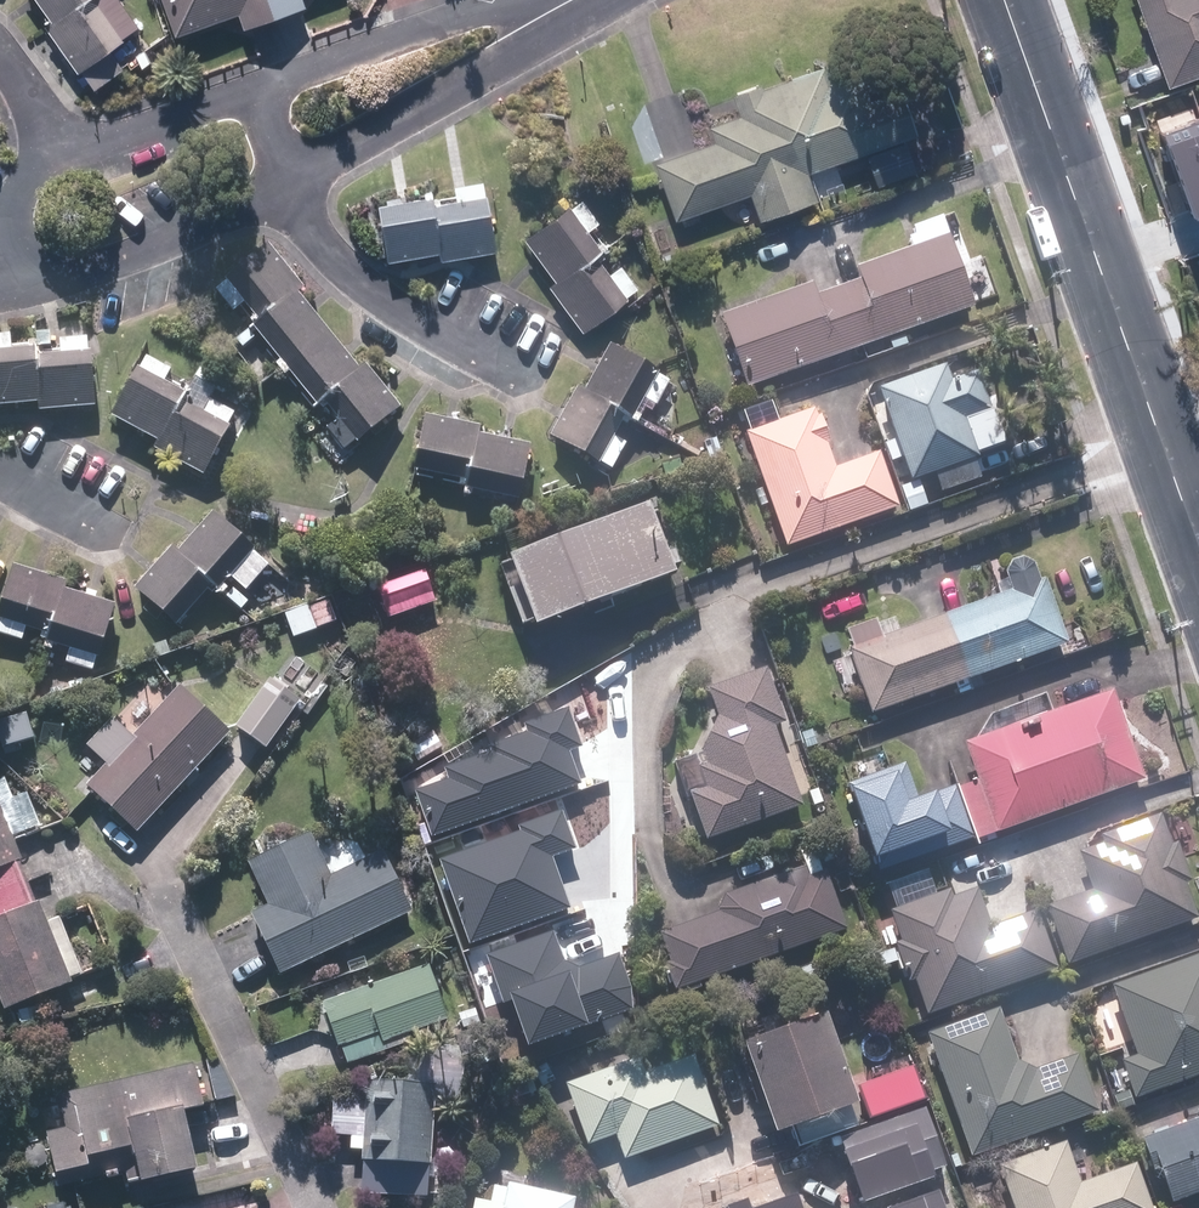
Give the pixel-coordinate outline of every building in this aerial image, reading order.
[(45,22),(77,0),(30,0),(45,22)] [(39,27),(71,73),(118,40),(89,0),(77,0),(45,22),(39,27)] [(170,35),(232,13),(237,27),(266,18),(259,0),(157,0),(170,35)] [(266,18),(298,7),(295,0),(259,0),(266,18)] [(1162,88),(1198,74),(1198,0),(1131,0),(1162,88)] [(703,127),(709,142),(649,164),(670,221),(745,193),(755,220),(812,201),(802,174),(911,134),(894,87),(864,98),(856,73),(823,85),(817,68),(757,89),(755,85),(728,95),(735,116),(703,127)] [(1198,223),(1198,222),(1198,124),(1166,136),(1198,223)] [(424,207),(433,252),(435,262),(491,252),(480,197),(424,207)] [(433,252),(424,207),(423,198),(371,207),(381,261),(433,252)] [(589,253),(594,248),(563,206),(519,239),(550,281),(589,253)] [(875,340),(968,308),(943,237),(852,269),(856,281),(836,287),(856,346),(861,360),(879,354),(875,340)] [(290,294),(297,288),(262,246),(220,281),(254,323),(290,294)] [(606,276),(589,253),(550,281),(543,286),(576,331),(622,298),(635,288),(619,267),(606,276)] [(856,346),(836,287),(812,296),(808,284),(716,316),(741,386),(856,346)] [(254,323),(248,328),(274,361),(269,366),(273,372),(322,332),(290,294),(254,323)] [(322,332),(273,372),(277,376),(283,371),(309,404),(316,398),(351,369),(322,332)] [(33,411),(89,407),(85,351),(84,339),(51,342),(51,354),(29,355),(32,403),(33,411)] [(602,346),(578,391),(621,414),(629,418),(652,373),(602,346)] [(29,355),(28,349),(0,351),(0,405),(32,403),(29,355)] [(351,369),(316,398),(354,442),(396,408),(358,363),(351,369)] [(939,367),(870,391),(890,447),(882,450),(888,468),(898,465),(904,484),(930,474),(936,491),(975,477),(969,460),(972,459),(958,419),(984,410),(971,372),(945,382),(939,367)] [(131,369),(105,416),(152,442),(174,400),(177,394),(131,369)] [(571,387),(544,437),(594,464),(621,414),(578,391),(571,387)] [(152,442),(147,449),(197,476),(224,428),(174,400),(152,442)] [(820,445),(824,444),(815,417),(811,419),(808,410),(741,433),(780,546),(891,508),(873,454),(829,470),(820,445)] [(419,416),(408,469),(463,480),(473,436),(474,428),(419,416)] [(473,436),(463,480),(461,490),(511,500),(523,446),(473,436)] [(640,505),(494,557),(519,625),(664,573),(640,505)] [(204,514),(170,553),(206,584),(212,589),(246,550),(204,514)] [(164,548),(127,589),(169,626),(206,584),(170,553),(164,548)] [(1005,591),(939,614),(967,691),(980,687),(975,675),(1060,644),(1037,579),(1032,581),(1026,563),(1016,559),(1005,563),(999,574),(1005,591)] [(56,591),(59,585),(7,567),(0,587),(0,637),(11,641),(17,626),(41,635),(56,591)] [(420,573),(373,588),(382,618),(430,603),(420,573)] [(85,674),(90,658),(107,607),(56,591),(41,635),(39,641),(63,649),(59,664),(85,674)] [(301,606),(280,614),(289,638),(331,622),(323,602),(302,610),(301,606)] [(870,621),(843,631),(848,647),(842,650),(865,715),(950,684),(954,696),(967,691),(939,614),(892,632),(888,621),(872,626),(870,621)] [(710,717),(694,750),(700,765),(692,767),(699,789),(683,795),(699,839),(795,806),(767,727),(778,723),(759,670),(700,690),(710,717)] [(263,681),(229,727),(259,749),(293,702),(263,681)] [(100,766),(81,786),(130,832),(224,732),(175,686),(126,738),(109,722),(83,749),(100,766)] [(950,788),(966,837),(969,840),(1136,781),(1104,692),(958,743),(971,780),(950,788)] [(415,790),(431,836),(582,781),(570,749),(583,744),(569,706),(527,721),(530,729),(490,743),(492,749),(444,766),(448,778),(415,790)] [(427,731),(403,746),(414,762),(437,748),(427,731)] [(812,745),(807,731),(796,735),(801,749),(812,745)] [(1,760),(12,746),(0,735),(0,759),(1,760)] [(966,837),(950,788),(924,797),(922,793),(910,797),(899,766),(838,787),(867,872),(966,837)] [(812,787),(801,793),(808,807),(819,802),(812,787)] [(440,857),(469,942),(572,907),(554,854),(577,847),(564,809),(520,824),(522,830),(440,857)] [(1154,815),(1095,836),(1098,845),(1074,854),(1087,891),(1043,907),(1063,964),(1192,919),(1178,884),(1186,881),(1172,842),(1165,845),(1154,815)] [(25,882),(7,837),(0,820),(0,892),(25,882)] [(243,861),(264,906),(245,915),(272,974),(406,912),(379,853),(324,878),(303,833),(243,861)] [(712,915),(654,935),(664,963),(659,964),(668,990),(840,930),(820,872),(816,874),(807,847),(793,852),(799,868),(716,896),(710,910),(712,915)] [(896,942),(889,945),(890,948),(872,955),(881,977),(898,971),(902,983),(910,980),(921,1015),(1050,969),(1030,911),(984,926),(971,890),(948,898),(945,889),(931,895),(922,871),(889,883),(897,907),(885,910),(896,942)] [(1,1008),(57,985),(66,1007),(96,995),(87,973),(77,976),(54,919),(43,925),(25,882),(0,892),(0,1007),(1,1008)] [(553,930),(486,953),(502,1002),(512,999),(529,1046),(633,1008),(632,986),(620,952),(580,966),(565,960),(553,930)] [(1106,987),(1131,1056),(1115,1061),(1128,1098),(1198,1073),(1198,953),(1106,987)] [(420,965),(317,1002),(333,1047),(335,1047),(342,1066),(405,1043),(402,1034),(440,1021),(420,965)] [(32,1007),(13,1012),(17,1024),(35,1020),(32,1007)] [(993,1009),(922,1034),(965,1157),(1091,1113),(1072,1056),(1030,1071),(1011,1061),(993,1009)] [(11,1029),(8,1015),(0,1017),(0,1031),(11,1029)] [(731,1045),(762,1131),(788,1122),(797,1146),(854,1127),(814,1015),(731,1045)] [(570,1079),(563,1093),(582,1145),(610,1135),(619,1159),(712,1125),(687,1056),(639,1074),(637,1067),(622,1061),(570,1079)] [(202,1062),(210,1103),(231,1099),(212,1060),(202,1062)] [(54,1098),(61,1130),(41,1134),(53,1185),(126,1169),(129,1182),(184,1169),(171,1111),(194,1105),(185,1067),(54,1098)] [(912,1073),(866,1089),(875,1117),(922,1101),(912,1073)] [(355,1161),(358,1161),(356,1191),(419,1195),(421,1166),(424,1166),(429,1087),(361,1082),(355,1161)] [(1123,1092),(1110,1098),(1116,1112),(1129,1107),(1123,1092)] [(842,1137),(865,1200),(936,1175),(934,1169),(947,1164),(926,1107),(842,1137)] [(1194,1118),(1132,1141),(1143,1172),(1151,1169),(1163,1203),(1198,1190),(1198,1107),(1190,1110),(1194,1118)] [(1129,1165),(1073,1184),(1059,1142),(993,1165),(1007,1207),(1144,1207),(1129,1165)] [(569,1198),(501,1183),(499,1189),(488,1187),(484,1203),(468,1199),(466,1207),(567,1207),(569,1198)] [(939,1188),(882,1207),(947,1207),(939,1188)] [(800,1195),(762,1207),(804,1207),(800,1195)] [(748,1198),(730,1204),(731,1207),(752,1207),(748,1198)] [(67,1205),(68,1207),(99,1207),(96,1199),(67,1205)]
